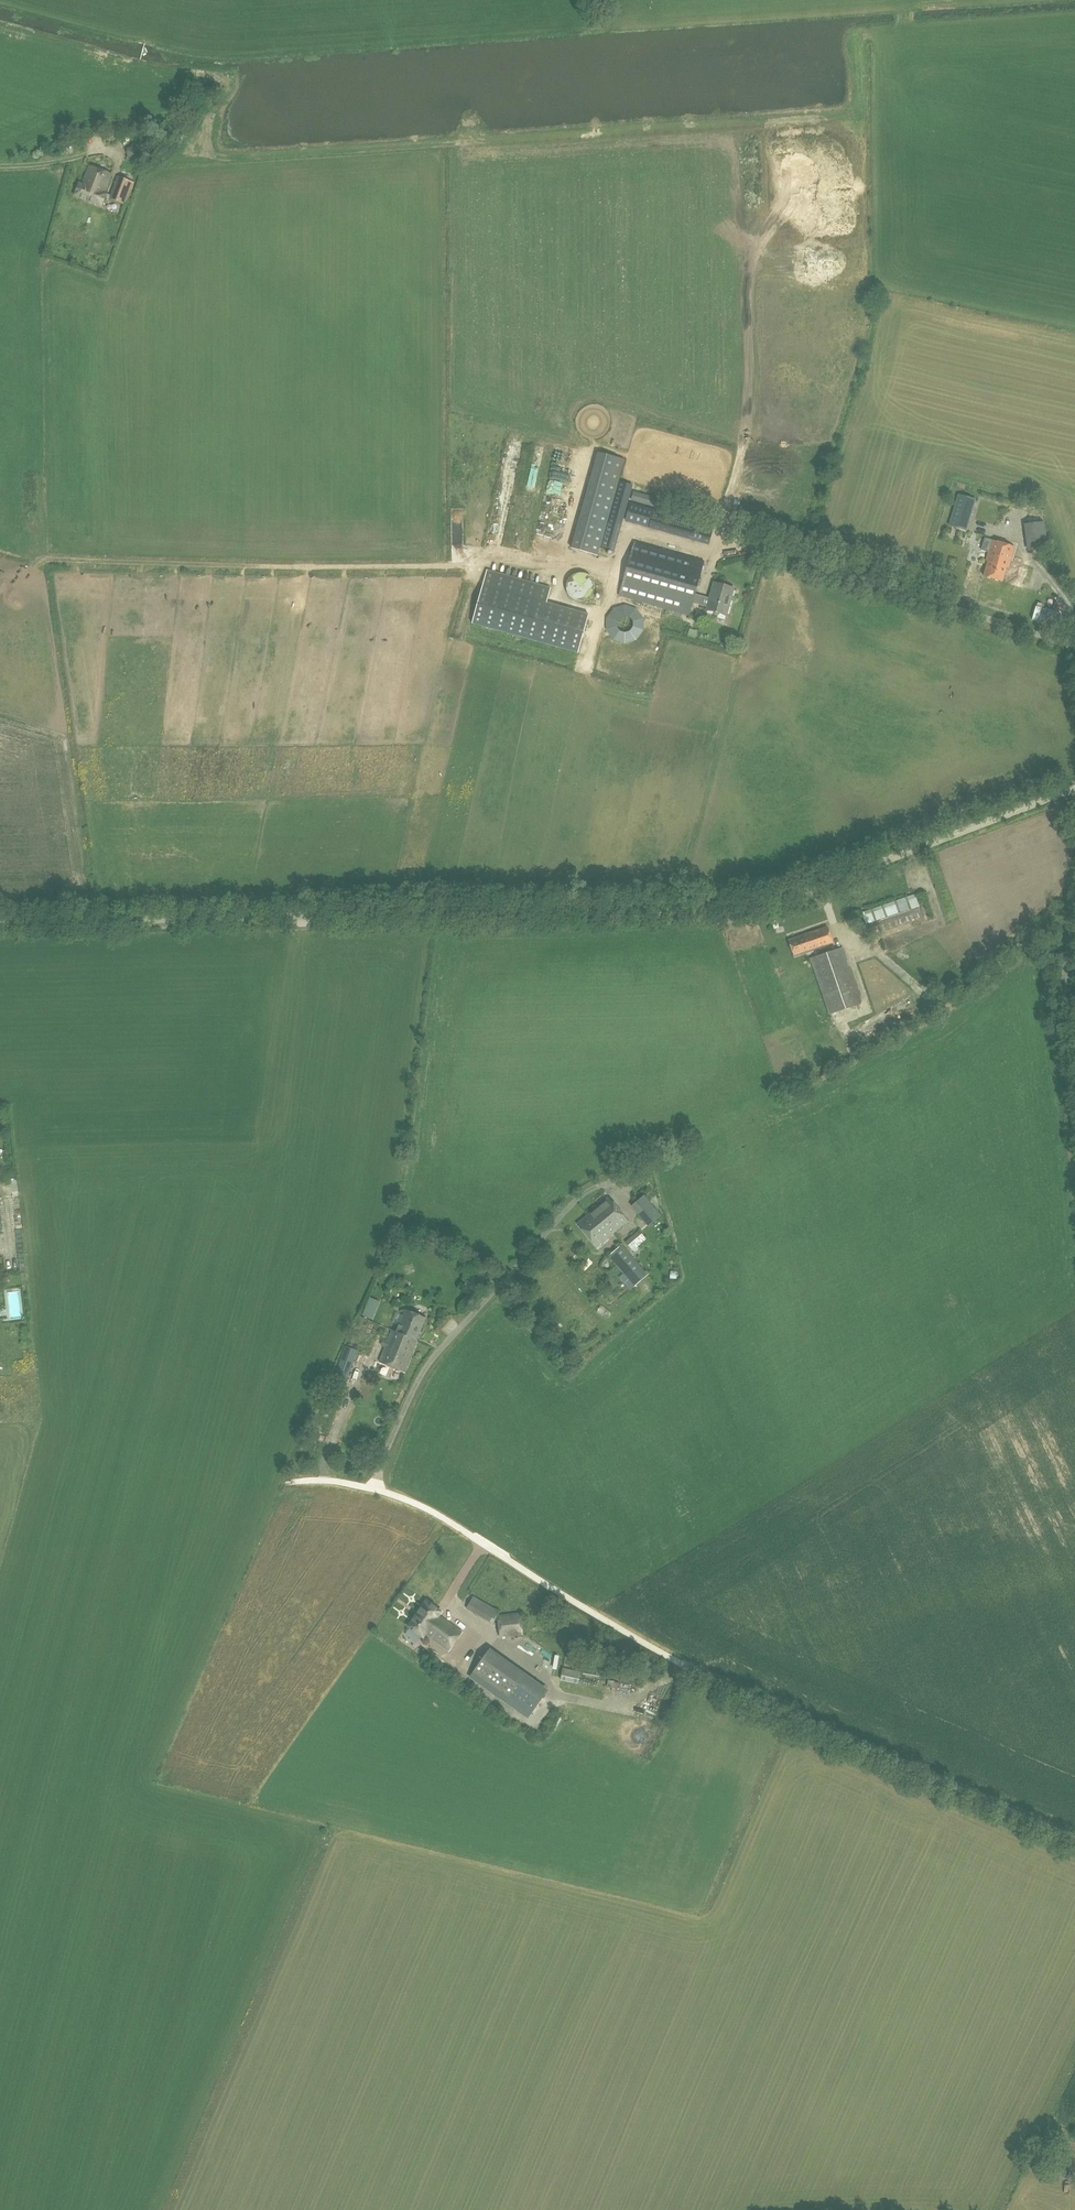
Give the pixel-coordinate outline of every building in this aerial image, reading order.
[(126,159),(139,164),(142,165),(148,151),(147,151),(147,149),(132,143),(126,159)] [(103,194),(110,175),(87,167),(81,185),(78,184),(73,197),(101,207),(106,195),(103,194)] [(117,177),(109,200),(123,205),(131,182),(117,177)] [(609,541),(628,456),(605,450),(585,537),(577,535),(574,547),(604,554),(607,540),(609,541)] [(561,493),(564,483),(557,481),(554,492),(561,493)] [(666,511),(668,503),(633,493),(631,501),(666,511)] [(975,501),(958,495),(949,526),(966,531),(975,501)] [(715,520),(705,517),(703,525),(630,504),(625,521),(708,545),(715,520)] [(456,513),(457,530),(467,529),(466,513),(456,513)] [(544,528),(544,536),(553,536),(553,528),(544,528)] [(988,564),(984,577),(1002,583),(1006,568),(1008,569),(1014,548),(992,541),(985,563),(988,564)] [(707,607),(706,611),(726,617),(734,590),(714,584),(710,599),(695,595),(704,562),(633,542),(617,597),(689,617),(693,603),(707,607)] [(486,572),(471,623),(577,653),(588,615),(546,603),(549,590),(486,572)] [(862,912),(869,933),(922,916),(915,895),(862,912)] [(816,957),(811,959),(830,1014),(860,1004),(841,948),(835,950),(832,944),(833,944),(827,927),(788,940),(794,957),(814,950),(816,957)] [(893,933),(897,946),(916,940),(911,927),(893,933)] [(644,1195),(631,1206),(648,1228),(662,1216),(644,1195)] [(577,1225),(596,1248),(628,1222),(609,1199),(577,1225)] [(624,1242),(633,1252),(647,1240),(638,1230),(624,1242)] [(622,1245),(609,1256),(635,1286),(648,1275),(622,1245)] [(13,1293),(14,1319),(22,1319),(22,1314),(25,1314),(24,1292),(13,1293)] [(362,1315),(372,1319),(379,1302),(369,1298),(362,1315)] [(392,1330),(379,1363),(405,1373),(418,1341),(417,1340),(426,1318),(405,1310),(396,1332),(392,1330)] [(329,1430),(343,1394),(358,1351),(345,1345),(329,1389),(311,1429),(325,1436),(328,1430),(329,1430)] [(473,1596),(466,1608),(492,1623),(499,1611),(473,1596)] [(429,1598),(411,1624),(426,1634),(428,1631),(451,1647),(456,1641),(453,1639),(456,1633),(460,1636),(464,1629),(436,1609),(439,1605),(429,1598)] [(523,1633),(520,1613),(498,1615),(500,1636),(523,1633)] [(492,1685),(505,1666),(487,1653),(474,1672),(492,1685)] [(547,1654),(540,1658),(546,1667),(552,1663),(547,1654)] [(581,1671),(562,1668),(561,1680),(579,1684),(581,1671)]
